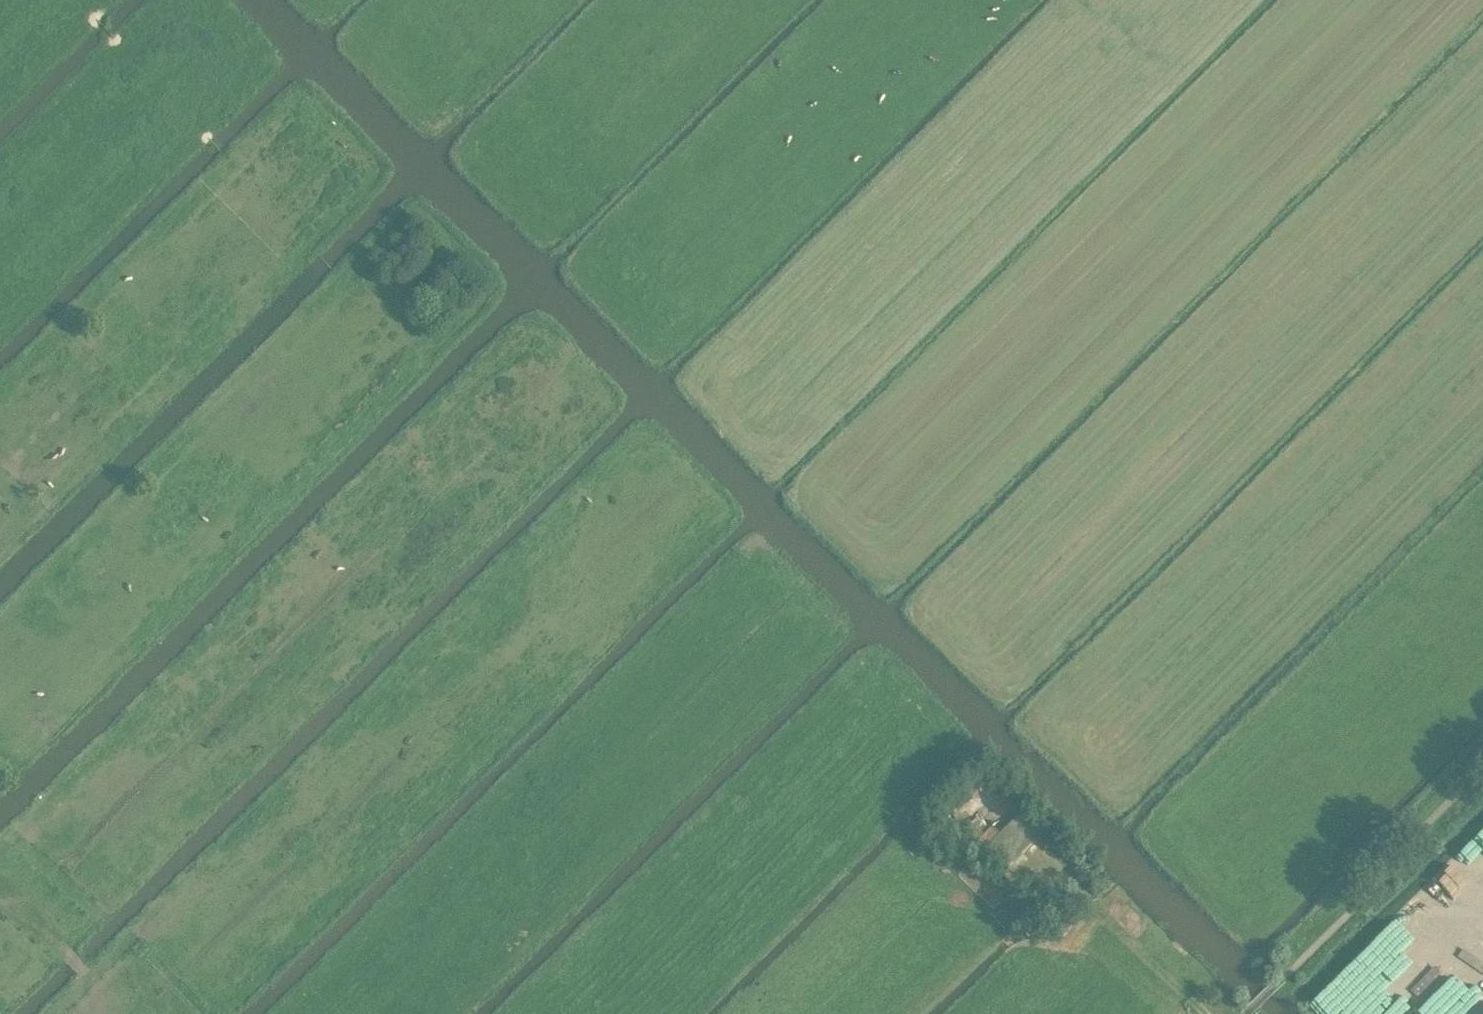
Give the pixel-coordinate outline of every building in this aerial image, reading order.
[(1003,874),(1032,845),(1044,834),(1022,811),(981,851),(1003,874)] [(1471,1013),(1482,1013),(1482,1002),(1471,1013)]
